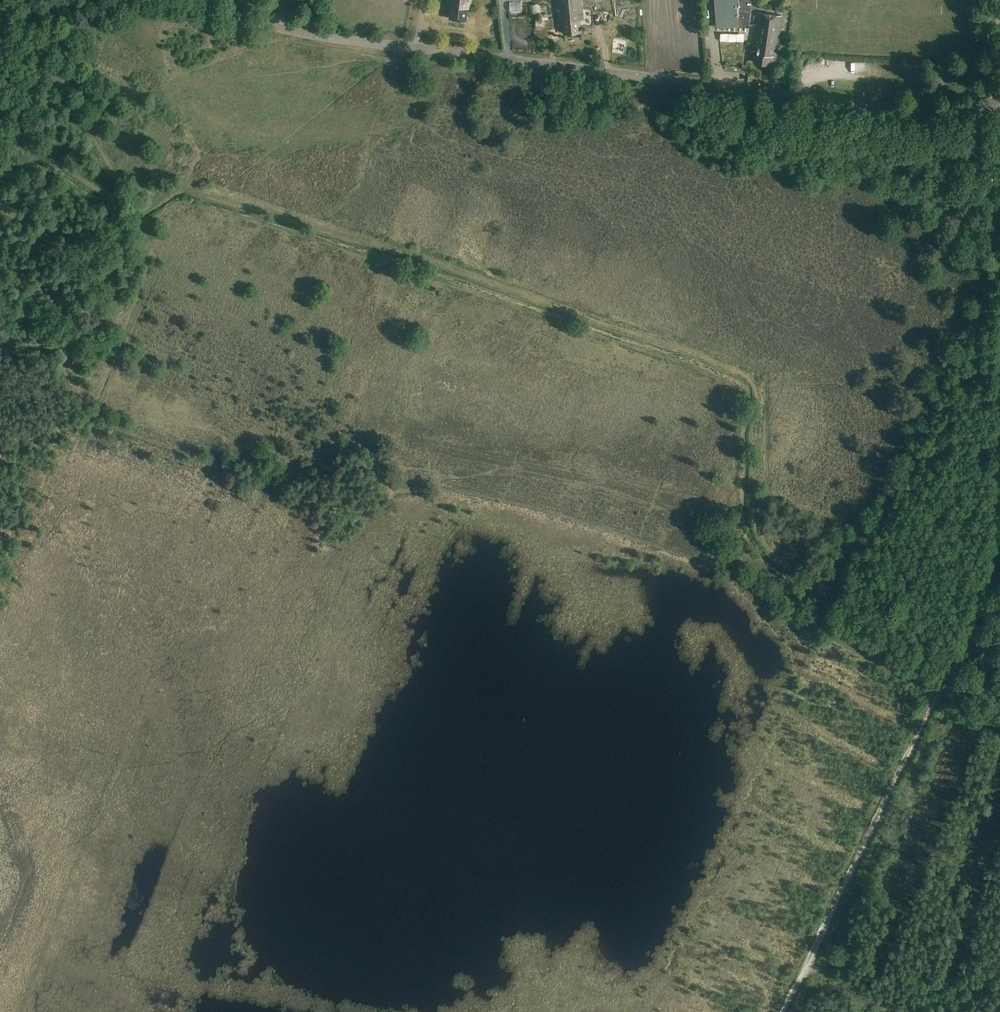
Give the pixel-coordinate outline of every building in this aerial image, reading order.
[(431,12),(447,15),(449,0),(433,0),(431,12)] [(450,6),(451,6),(450,19),(458,20),(458,22),(465,23),(465,21),(467,21),(468,8),(470,8),(471,0),(451,0),(450,6)] [(565,34),(581,32),(579,20),(583,20),(580,0),(557,0),(558,14),(557,14),(558,23),(563,22),(565,34)] [(751,0),(713,0),(716,26),(749,27),(751,0)] [(787,47),(788,37),(779,36),(782,16),(757,13),(752,51),(756,51),(754,63),(769,65),(774,65),(777,45),(787,47)] [(526,22),(519,24),(521,32),(528,30),(526,22)]
